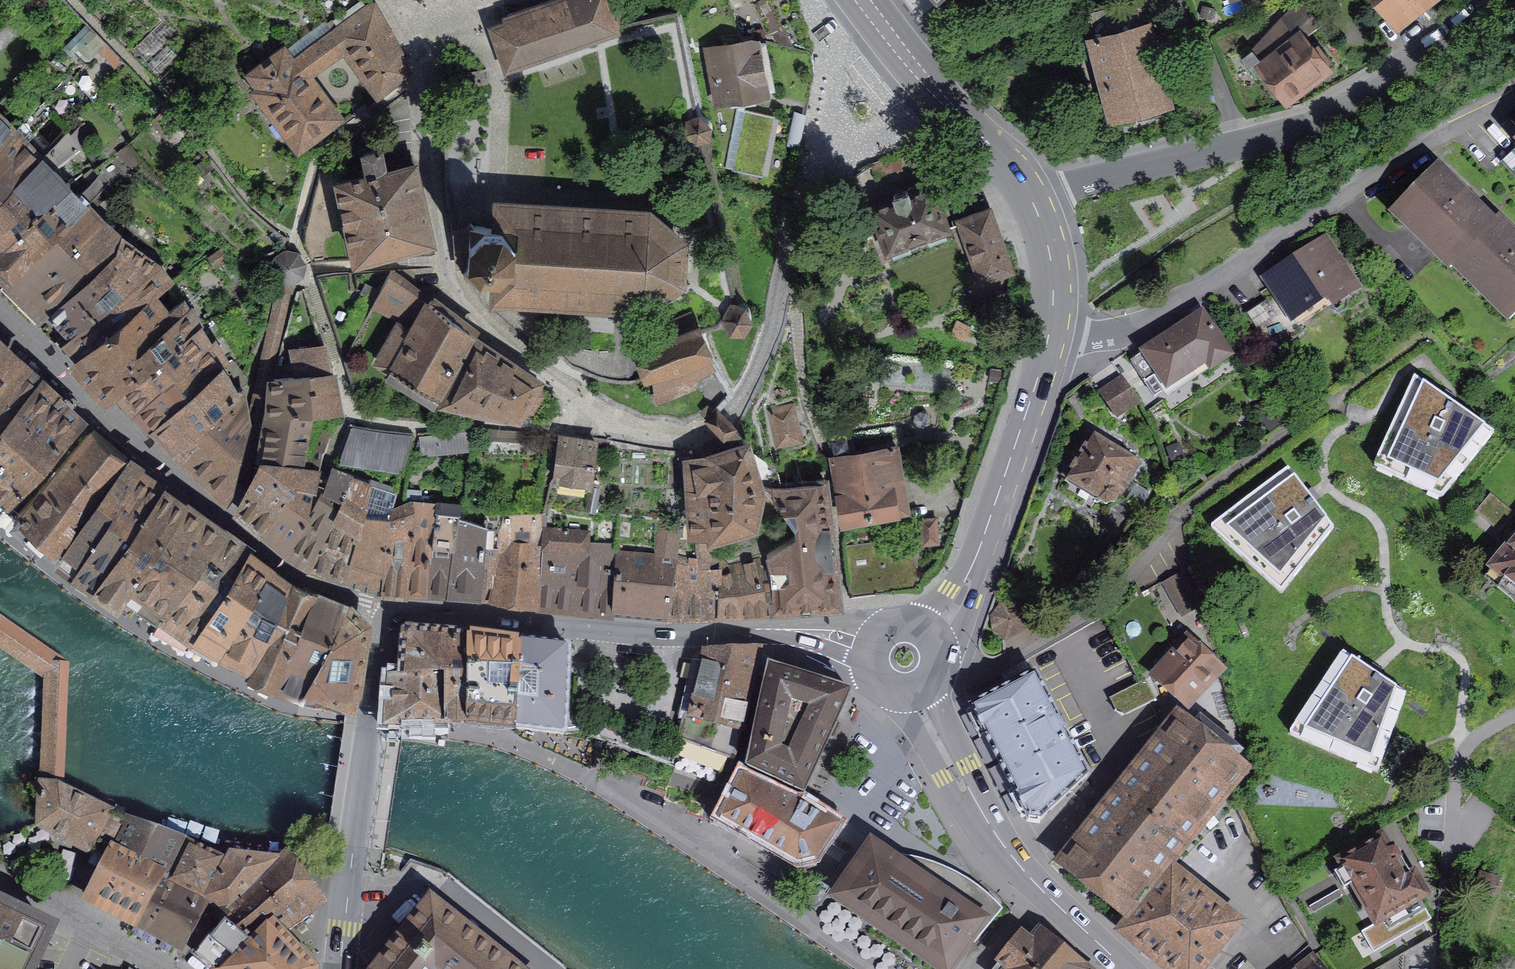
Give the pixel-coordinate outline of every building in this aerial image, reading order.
[(504,17),(507,25),(495,29),(507,66),(613,30),(603,0),(553,0),(504,17)] [(774,43),(811,53),(800,11),(791,14),(786,0),(751,0),(774,43)] [(1400,35),(1448,0),(1374,0),(1400,35)] [(1266,60),(1260,65),(1288,109),(1339,77),(1318,39),(1325,29),(1297,1),(1256,51),(1266,60)] [(380,95),(408,73),(399,49),(376,6),(313,49),(305,38),(299,41),(294,34),(282,42),(286,47),(250,73),(260,86),(256,89),(298,145),(338,117),(306,74),(345,46),(380,95)] [(1163,25),(1089,42),(1109,129),(1183,111),(1163,25)] [(724,46),(709,49),(719,99),(764,90),(758,58),(767,56),(763,39),(740,44),(738,32),(722,36),(724,46)] [(774,115),(743,109),(732,171),(762,176),(774,115)] [(14,128),(0,116),(0,143),(14,128)] [(0,199),(0,248),(36,213),(37,214),(70,186),(83,176),(83,174),(66,154),(90,135),(79,117),(40,156),(0,199)] [(702,139),(708,135),(709,124),(698,117),(695,118),(687,123),(686,135),(697,141),(702,139)] [(183,143),(160,121),(149,132),(171,154),(183,143)] [(0,143),(0,199),(40,156),(14,128),(0,143)] [(369,175),(339,181),(356,260),(432,243),(414,165),(386,171),(381,149),(364,152),(369,175)] [(87,204),(104,188),(103,187),(108,182),(101,174),(79,196),(71,188),(71,187),(70,186),(37,214),(36,213),(0,248),(0,286),(87,204)] [(888,251),(925,236),(947,228),(931,185),(872,207),(888,251)] [(1439,187),(1389,235),(1444,291),(1494,244),(1439,187)] [(0,286),(0,290),(14,303),(15,302),(20,299),(99,224),(87,204),(0,286)] [(650,214),(500,205),(499,227),(487,226),(474,226),(469,221),(466,224),(469,228),(466,270),(462,274),(466,277),(469,274),(485,274),(497,274),(497,295),(644,305),(679,280),(681,242),(650,214)] [(988,212),(960,222),(973,258),(975,258),(982,278),(1008,268),(988,212)] [(99,224),(20,299),(25,303),(21,308),(22,309),(21,310),(37,325),(49,311),(50,310),(52,308),(96,269),(112,255),(115,252),(118,247),(121,238),(119,237),(112,234),(101,226),(99,224)] [(1455,282),(1510,339),(1514,334),(1514,245),(1505,235),(1455,282)] [(49,311),(37,325),(58,345),(75,330),(120,294),(159,267),(121,238),(118,247),(115,252),(112,255),(96,269),(52,308),(50,310),(49,311)] [(1335,241),(1272,284),(1299,323),(1362,280),(1335,241)] [(294,286),(306,279),(309,266),(302,254),(288,250),(276,258),(273,271),(280,283),(294,286)] [(89,344),(170,283),(159,267),(120,294),(75,330),(58,345),(70,355),(72,358),(79,352),(89,344)] [(438,398),(473,339),(477,334),(433,301),(395,271),(391,271),(373,303),(404,317),(400,324),(401,325),(402,323),(412,329),(389,369),(438,398)] [(72,358),(70,355),(69,357),(75,363),(78,360),(93,376),(90,379),(95,384),(98,381),(110,393),(107,396),(111,399),(112,397),(115,394),(114,394),(124,384),(199,326),(184,301),(167,315),(161,310),(157,310),(150,300),(152,298),(153,298),(168,289),(168,286),(170,285),(170,283),(89,344),(79,352),(72,358)] [(294,286),(280,283),(249,419),(232,496),(241,503),(294,286)] [(373,299),(378,290),(367,284),(362,293),(373,299)] [(728,309),(724,316),(730,328),(742,328),(749,316),(744,306),(734,305),(731,305),(728,309)] [(678,336),(641,352),(650,376),(653,376),(656,400),(689,385),(690,387),(695,383),(687,367),(710,354),(699,326),(697,327),(691,314),(672,322),(678,336)] [(1203,314),(1146,357),(1177,399),(1235,355),(1203,314)] [(141,404),(209,344),(199,326),(124,384),(133,393),(141,404)] [(14,342),(0,329),(0,357),(4,353),(14,342)] [(535,384),(537,382),(476,341),(446,400),(518,414),(521,409),(526,411),(532,410),(542,394),(541,387),(535,384)] [(33,360),(14,342),(4,353),(0,357),(0,397),(23,370),(33,360)] [(273,377),(273,378),(331,373),(327,352),(319,352),(318,347),(317,342),(313,344),(314,348),(298,349),(300,362),(278,365),(279,376),(273,377)] [(209,344),(141,404),(151,414),(157,420),(222,365),(209,344)] [(46,372),(33,360),(23,370),(0,397),(0,426),(14,409),(37,382),(46,372)] [(177,445),(243,389),(241,387),(237,390),(222,365),(157,420),(167,433),(177,445)] [(44,461),(88,412),(46,372),(37,382),(14,409),(0,426),(0,506),(44,461)] [(273,378),(271,411),(311,413),(338,414),(331,373),(273,378)] [(1493,428),(1415,373),(1375,462),(1441,491),(1493,428)] [(1123,376),(1098,392),(1117,424),(1143,408),(1123,376)] [(243,389),(177,445),(222,487),(232,496),(249,419),(243,389)] [(777,447),(802,441),(793,404),(768,410),(777,447)] [(307,455),(311,413),(271,411),(262,459),(319,472),(320,472),(320,471),(318,470),(322,457),(307,455)] [(414,434),(351,426),(341,457),(403,468),(414,434)] [(475,431),(421,436),(422,452),(472,447),(475,431)] [(124,462),(88,432),(15,515),(20,519),(22,517),(39,534),(35,539),(40,544),(44,539),(60,553),(86,514),(124,462)] [(1094,436),(1065,485),(1116,515),(1145,465),(1094,436)] [(597,443),(559,438),(555,478),(591,483),(597,443)] [(714,462),(690,468),(689,484),(690,527),(716,533),(724,530),(724,533),(740,529),(751,525),(755,521),(759,504),(760,484),(755,467),(746,444),(712,455),(714,462)] [(895,447),(834,458),(845,518),(893,510),(888,480),(901,478),(895,447)] [(238,507),(263,528),(298,482),(315,489),(319,472),(262,459),(259,469),(247,489),(241,503),(238,507)] [(139,473),(124,462),(86,514),(60,553),(61,554),(60,555),(77,569),(77,568),(101,530),(139,473)] [(1332,522),(1287,465),(1210,524),(1280,588),(1332,522)] [(335,469),(329,488),(331,489),(344,495),(341,502),(310,560),(348,572),(356,532),(367,501),(371,484),(335,469)] [(162,489),(139,473),(101,530),(77,568),(99,581),(120,549),(162,489)] [(792,540),(767,555),(771,571),(774,604),(839,600),(824,479),(765,485),(796,525),(797,534),(791,539),(792,540)] [(298,482),(263,528),(286,547),(322,492),(323,490),(315,489),(298,482)] [(396,493),(371,484),(367,501),(356,532),(348,572),(375,580),(384,583),(387,533),(389,516),(396,493)] [(184,504),(162,489),(120,549),(99,581),(122,598),(134,577),(184,504)] [(341,502),(344,495),(331,489),(328,495),(341,502)] [(322,492),(286,547),(310,560),(341,502),(328,495),(322,492)] [(432,529),(438,501),(413,499),(413,509),(410,528),(408,551),(407,585),(427,586),(430,550),(432,529)] [(430,550),(427,586),(449,587),(458,516),(460,503),(438,501),(432,529),(430,550)] [(206,520),(184,504),(134,577),(122,598),(158,622),(170,603),(222,531),(206,520)] [(410,528),(413,509),(389,516),(387,533),(384,583),(407,585),(408,551),(410,528)] [(543,512),(504,513),(500,529),(495,591),(536,599),(545,528),(543,527),(543,526),(543,512)] [(480,589),(487,526),(458,516),(449,587),(480,589)] [(936,518),(921,519),(923,544),(938,542),(936,518)] [(613,605),(666,609),(676,558),(677,548),(679,525),(660,521),(658,558),(646,557),(646,554),(618,551),(613,605)] [(487,526),(480,589),(495,591),(500,529),(487,526)] [(589,531),(543,526),(543,527),(545,528),(536,599),(613,605),(618,551),(619,544),(588,541),(589,531)] [(250,550),(222,531),(170,603),(158,622),(175,631),(191,639),(220,595),(250,550)] [(870,542),(845,545),(850,595),(874,592),(897,590),(921,587),(916,545),(871,550),(870,542)] [(1493,576),(1514,592),(1514,546),(1493,576)] [(676,558),(666,609),(693,609),(719,609),(719,568),(710,564),(696,563),(696,553),(677,548),(676,558)] [(272,567),(250,550),(220,595),(191,639),(219,653),(246,603),(272,567)] [(763,557),(719,568),(719,609),(747,606),(774,604),(771,571),(767,555),(763,557)] [(291,581),(272,567),(246,603),(219,653),(234,661),(250,669),(253,661),(260,647),(291,581)] [(1184,571),(1153,587),(1173,624),(1204,607),(1184,571)] [(315,591),(291,581),(260,647),(253,661),(250,669),(263,675),(275,681),(294,641),(315,591)] [(346,603),(315,591),(294,641),(275,681),(287,687),(301,694),(346,603)] [(364,622),(346,603),(301,694),(326,703),(351,712),(364,622)] [(403,639),(400,673),(400,674),(446,674),(447,723),(467,723),(468,633),(413,630),(403,639)] [(516,729),(520,640),(468,633),(467,723),(516,729)] [(1191,638),(1157,684),(1199,715),(1233,670),(1191,638)] [(564,733),(567,683),(569,647),(520,640),(516,729),(564,733)] [(1403,687),(1343,647),(1288,729),(1378,768),(1403,687)] [(694,664),(692,664),(680,718),(685,719),(672,763),(720,780),(729,756),(735,757),(743,726),(759,651),(705,653),(705,654),(703,655),(703,658),(700,660),(698,662),(694,662),(694,664)] [(830,734),(846,699),(850,691),(769,665),(745,778),(799,802),(815,768),(830,734)] [(447,724),(447,723),(446,674),(400,674),(400,673),(396,673),(395,675),(393,693),(393,701),(392,702),(392,707),(392,708),(390,723),(447,724)] [(972,705),(971,707),(1027,817),(1041,819),(1088,775),(1035,673),(972,705)] [(1124,794),(1182,839),(1239,767),(1232,762),(1240,752),(1211,729),(1204,739),(1182,721),(1124,794)] [(799,802),(745,778),(724,817),(798,860),(813,856),(833,824),(799,802)] [(88,850),(106,815),(107,812),(98,809),(94,807),(58,788),(57,789),(54,788),(43,787),(42,795),(41,794),(41,801),(42,801),(41,825),(76,844),(88,850)] [(1182,839),(1124,794),(1067,865),(1125,911),(1182,839)] [(107,816),(106,815),(88,850),(108,860),(90,894),(96,897),(92,904),(136,927),(138,924),(182,840),(128,820),(127,823),(125,822),(126,820),(108,813),(107,816)] [(1392,833),(1343,864),(1389,937),(1439,906),(1392,833)] [(184,840),(182,840),(138,924),(177,946),(197,908),(196,908),(203,895),(221,857),(193,844),(189,842),(187,845),(182,843),(184,840)] [(836,896),(942,968),(948,968),(971,937),(974,939),(998,909),(967,883),(935,867),(923,880),(871,845),(836,896)] [(232,855),(205,902),(220,913),(217,916),(221,920),(222,919),(280,861),(278,860),(232,855)] [(280,861),(222,919),(252,942),(262,932),(265,934),(268,934),(271,933),(275,929),(276,930),(286,924),(290,930),(308,917),(313,904),(295,880),(281,862),(280,861)] [(1121,931),(1168,968),(1201,968),(1229,934),(1162,881),(1121,931)] [(433,904),(435,903),(431,900),(428,904),(429,905),(378,968),(514,968),(433,904)] [(49,929),(0,905),(0,968),(30,968),(49,929)] [(252,942),(222,919),(221,920),(224,923),(215,935),(211,931),(192,950),(213,968),(313,968),(276,930),(275,929),(271,933),(268,934),(265,934),(262,932),(252,942)] [(1041,930),(1031,941),(1021,933),(998,961),(993,968),(1088,968),(1041,930)] [(1314,956),(1297,968),(1325,968),(1314,956)]
